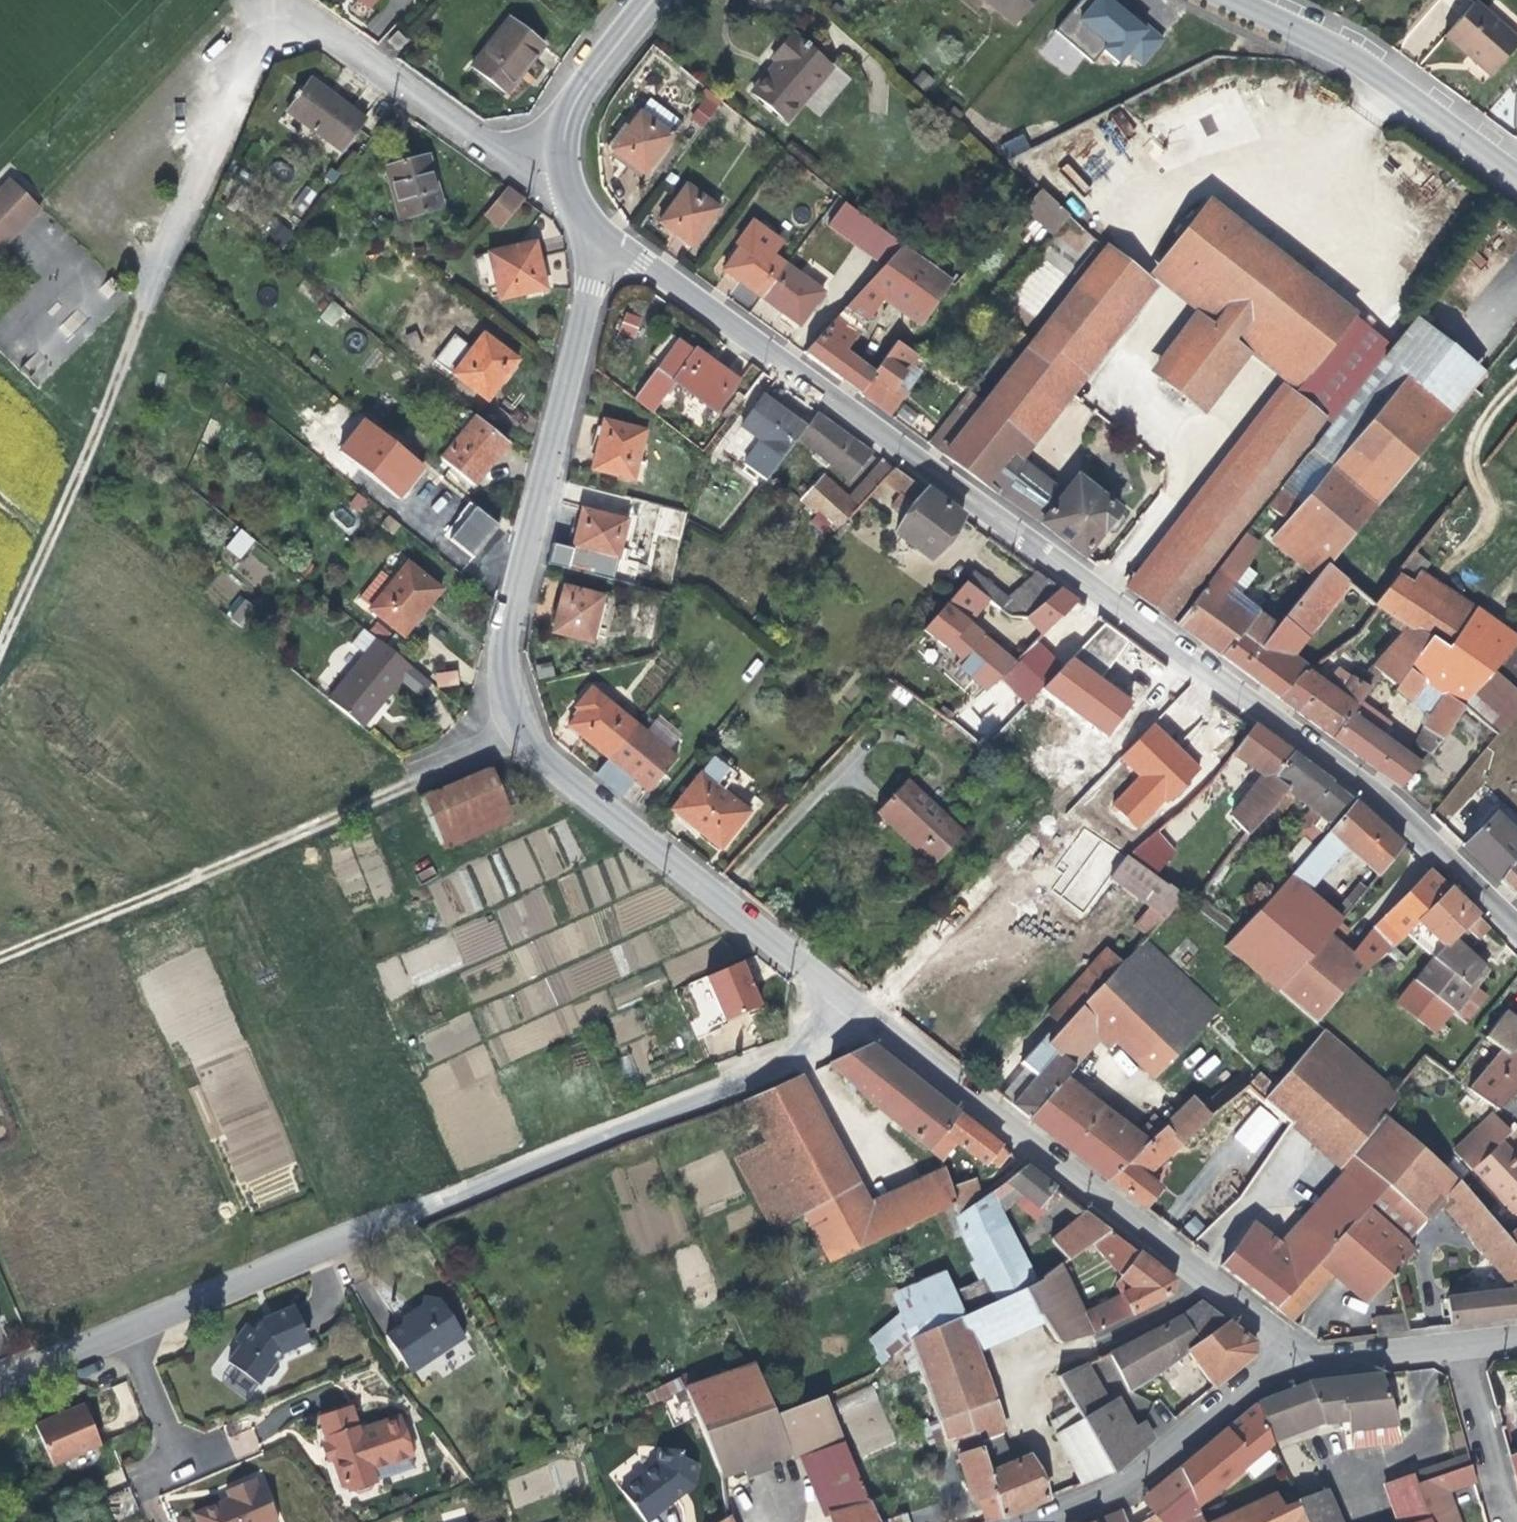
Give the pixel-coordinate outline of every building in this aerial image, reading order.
[(378,0),(354,0),(366,12),(378,0)] [(1035,0),(984,0),(1013,25),(1035,0)] [(1128,19),(1124,23),(1113,13),(1116,9),(1105,0),(1080,0),(1053,32),(1091,64),(1102,52),(1117,64),(1126,54),(1140,66),(1161,41),(1138,22),(1131,15),(1128,19)] [(1516,42),(1516,40),(1474,4),(1439,42),(1464,62),(1485,79),(1516,42)] [(1124,23),(1128,19),(1116,9),(1113,13),(1124,23)] [(541,49),(509,21),(470,69),(503,97),(525,70),(541,49)] [(763,73),(747,92),(782,123),(828,69),(787,32),(767,54),(776,63),(772,68),(765,76),(763,73)] [(398,55),(406,46),(399,39),(390,48),(398,55)] [(685,79),(679,85),(694,99),(700,92),(685,79)] [(342,149),(363,115),(334,97),(306,80),(284,111),(342,149)] [(702,124),(717,107),(707,98),(691,115),(702,124)] [(677,122),(650,100),(639,115),(636,113),(609,150),(625,162),(640,173),(667,138),(668,135),(677,122)] [(1009,157),(1030,147),(1023,133),(1002,144),(1009,157)] [(437,181),(430,155),(386,169),(402,220),(445,209),(437,181)] [(0,186),(0,195),(2,198),(0,201),(0,249),(38,211),(6,179),(0,186)] [(716,210),(683,185),(655,223),(673,236),(688,247),(716,210)] [(1050,235),(1070,215),(1043,187),(1023,206),(1050,235)] [(501,229),(524,203),(506,188),(486,216),(501,229)] [(1198,311),(1153,371),(1210,414),(1253,357),(1283,380),(1296,390),(1359,313),(1212,198),(1150,275),(1161,284),(1198,311)] [(882,268),(901,246),(841,204),(826,226),(882,268)] [(1080,255),(1094,239),(1070,218),(1056,234),(1080,255)] [(283,246),(293,233),(277,221),(267,234),(283,246)] [(760,299),(784,266),(765,252),(774,240),(751,222),(741,235),(745,239),(721,271),(740,285),(760,299)] [(539,266),(534,240),(489,250),(502,297),(544,287),(539,266)] [(1150,275),(1109,242),(1033,343),(1028,349),(983,404),(941,456),(995,491),(1024,459),(1161,284),(1150,275)] [(915,325),(947,280),(901,246),(882,268),(863,287),(877,297),(915,325)] [(822,293),(784,266),(760,299),(782,315),(797,326),(822,293)] [(851,326),(877,297),(863,287),(837,315),(851,326)] [(336,326),(344,308),(329,302),(321,320),(336,326)] [(618,331),(635,337),(643,318),(626,311),(618,331)] [(1296,390),(1333,422),(1392,344),(1359,313),(1296,390)] [(837,315),(802,354),(838,381),(853,360),(839,349),(854,329),(851,326),(837,315)] [(1482,377),(1416,322),(1384,362),(1405,380),(1448,417),(1482,377)] [(420,345),(415,328),(403,331),(407,348),(420,345)] [(502,380),(516,362),(484,336),(473,349),(455,335),(435,361),(485,402),(502,380)] [(676,340),(641,388),(660,404),(673,385),(716,415),(737,381),(709,360),(694,349),(691,351),(676,340)] [(871,373),(856,393),(878,410),(886,416),(904,392),(894,383),(915,354),(895,341),(871,373)] [(853,360),(838,381),(847,387),(856,393),(871,373),(853,360)] [(1405,380),(1384,362),(1314,450),(1332,466),(1405,380)] [(1296,390),(1283,380),(1128,590),(1173,624),(1333,422),(1296,390)] [(1327,567),(1448,417),(1405,380),(1332,466),(1305,497),(1298,492),(1286,507),(1292,513),(1275,534),(1322,573),(1327,567)] [(641,388),(633,399),(652,415),(660,404),(641,388)] [(966,391),(925,444),(941,456),(983,404),(966,391)] [(745,466),(764,481),(770,475),(797,438),(804,429),(786,415),(762,397),(740,427),(762,444),(745,466)] [(845,434),(815,413),(804,429),(797,438),(850,479),(869,452),(845,434)] [(490,465),(509,442),(476,416),(440,464),(471,488),(490,465)] [(364,417),(338,448),(403,500),(428,468),(364,417)] [(645,432),(604,421),(597,447),(592,469),(633,480),(645,432)] [(890,467),(878,459),(862,481),(873,489),(881,480),(890,467)] [(1024,459),(995,491),(1038,523),(1065,488),(1024,459)] [(907,480),(890,467),(881,480),(899,492),(907,480)] [(1065,488),(1038,523),(1066,543),(1091,561),(1128,511),(1079,470),(1065,488)] [(821,476),(800,502),(836,534),(847,521),(858,508),(847,499),(821,476)] [(923,491),(907,480),(899,492),(914,504),(923,491)] [(873,489),(862,481),(847,499),(858,508),(861,505),(873,489)] [(882,496),(873,489),(861,505),(869,512),(882,496)] [(945,507),(923,491),(914,504),(895,532),(932,559),(960,518),(945,507)] [(476,508),(451,540),(477,560),(503,528),(476,508)] [(626,521),(581,508),(576,529),(572,548),(617,560),(626,521)] [(836,534),(829,545),(834,549),(840,544),(839,542),(852,525),(847,521),(836,534)] [(254,542),(240,531),(225,550),(239,561),(254,542)] [(1256,545),(1245,535),(1173,624),(1188,635),(1201,644),(1220,619),(1256,573),(1245,564),(1256,545)] [(1421,552),(1378,607),(1372,615),(1387,624),(1391,616),(1410,628),(1368,674),(1376,682),(1382,674),(1402,687),(1435,640),(1451,649),(1472,617),(1416,586),(1434,563),(1421,552)] [(421,611),(437,591),(404,566),(390,583),(377,573),(356,600),(368,608),(367,612),(400,638),(421,611)] [(1344,580),(1327,567),(1322,573),(1284,620),(1258,652),(1234,636),(1218,657),(1257,685),(1281,657),(1294,643),(1325,604),(1344,580)] [(951,568),(940,581),(956,594),(967,581),(951,568)] [(1050,583),(1036,573),(1006,600),(975,572),(967,581),(988,601),(1007,618),(1025,619),(1029,618),(1058,589),(1050,583)] [(988,601),(967,581),(956,594),(924,632),(945,649),(968,624),(988,601)] [(599,597),(561,587),(556,609),(550,631),(588,641),(599,597)] [(1076,602),(1058,589),(1029,618),(1025,619),(1042,635),(1076,602)] [(223,617),(241,632),(258,609),(240,595),(223,617)] [(1516,638),(1516,603),(1499,623),(1516,638)] [(1430,755),(1446,738),(1468,706),(1467,705),(1495,672),(1516,647),(1516,638),(1499,623),(1480,607),(1479,606),(1472,617),(1451,649),(1435,640),(1402,687),(1399,691),(1417,703),(1432,679),(1451,692),(1436,716),(1429,727),(1431,730),(1418,743),(1430,755)] [(1237,632),(1234,636),(1258,652),(1284,620),(1268,608),(1261,617),(1255,613),(1239,633),(1237,632)] [(1220,619),(1201,644),(1218,657),(1234,636),(1237,632),(1220,619)] [(945,649),(956,660),(979,634),(968,624),(945,649)] [(408,665),(363,629),(350,645),(364,657),(327,703),(356,725),(377,699),(380,701),(390,688),(398,678),(408,665)] [(985,693),(1012,664),(979,634),(956,660),(959,662),(955,666),(985,693)] [(1495,672),(1516,693),(1516,647),(1495,672)] [(1281,657),(1257,685),(1268,693),(1276,699),(1297,679),(1302,674),(1281,657)] [(428,680),(408,665),(398,678),(417,693),(428,680)] [(453,670),(434,674),(436,686),(455,683),(453,670)] [(1498,734),(1516,751),(1516,693),(1495,672),(1467,705),(1468,706),(1498,734)] [(1368,674),(1364,679),(1361,682),(1369,690),(1376,682),(1368,674)] [(1315,693),(1294,713),(1318,729),(1330,738),(1349,715),(1357,705),(1369,690),(1361,682),(1364,679),(1359,675),(1339,698),(1332,697),(1327,702),(1315,693)] [(1297,679),(1276,699),(1294,713),(1315,693),(1297,679)] [(1417,703),(1436,716),(1451,692),(1432,679),(1417,703)] [(593,746),(608,759),(636,725),(592,689),(575,709),(580,714),(569,726),(593,746)] [(1357,705),(1349,715),(1369,729),(1376,719),(1357,705)] [(1349,715),(1330,738),(1359,759),(1378,773),(1397,749),(1369,729),(1349,715)] [(1118,758),(1137,776),(1110,805),(1140,832),(1202,766),(1154,721),(1118,758)] [(636,725),(608,759),(630,778),(646,792),(675,757),(636,725)] [(1252,726),(1249,729),(1232,755),(1246,766),(1266,736),(1252,726)] [(1280,747),(1266,736),(1246,766),(1262,777),(1291,754),(1280,747)] [(1397,749),(1378,773),(1399,788),(1418,767),(1397,749)] [(1311,768),(1291,754),(1262,777),(1284,792),(1291,797),(1311,768)] [(507,822),(481,766),(415,795),(439,851),(507,822)] [(1322,776),(1311,768),(1291,797),(1309,810),(1327,784),(1329,781),(1322,776)] [(703,774),(674,811),(701,833),(721,849),(751,813),(703,774)] [(1284,792),(1262,777),(1230,818),(1245,836),(1262,815),(1284,792)] [(962,833),(906,779),(874,812),(931,866),(962,833)] [(1354,802),(1327,784),(1309,810),(1319,818),(1332,828),(1354,802)] [(1374,821),(1354,802),(1332,828),(1327,834),(1343,848),(1351,839),(1367,854),(1386,832),(1374,821)] [(1464,848),(1480,864),(1499,881),(1513,860),(1516,854),(1516,837),(1496,816),(1464,848)] [(1332,828),(1319,818),(1301,840),(1313,850),(1318,844),(1327,834),(1332,828)] [(1083,896),(1119,856),(1101,840),(1099,842),(1086,830),(1058,861),(1068,869),(1054,885),(1081,909),(1089,900),(1083,896)] [(1402,846),(1386,832),(1367,854),(1384,869),(1402,846)] [(1174,854),(1156,833),(1127,858),(1153,878),(1174,854)] [(1343,848),(1327,834),(1318,844),(1333,860),(1343,848)] [(1313,850),(1288,879),(1304,893),(1333,860),(1318,844),(1313,850)] [(1153,878),(1127,858),(1111,878),(1152,909),(1136,926),(1149,939),(1185,902),(1153,878)] [(1499,881),(1515,898),(1516,896),(1516,864),(1513,860),(1499,881)] [(467,868),(453,873),(468,913),(482,908),(467,868)] [(1438,881),(1428,871),(1384,917),(1387,922),(1402,937),(1414,924),(1447,888),(1438,881)] [(1304,893),(1288,879),(1235,940),(1225,951),(1273,990),(1329,935),(1339,923),(1358,901),(1351,895),(1333,917),(1304,893)] [(1463,902),(1447,888),(1414,924),(1425,934),(1429,931),(1434,936),(1452,915),(1465,927),(1476,915),(1463,902)] [(1429,931),(1425,934),(1428,937),(1429,934),(1443,948),(1417,979),(1449,1007),(1463,1020),(1484,995),(1475,986),(1487,970),(1468,953),(1453,939),(1465,927),(1452,915),(1434,936),(1429,931)] [(1486,925),(1476,915),(1465,927),(1476,937),(1486,925)] [(1402,937),(1387,922),(1371,938),(1387,953),(1402,937)] [(1349,934),(1339,923),(1329,935),(1339,943),(1349,934)] [(1339,943),(1329,935),(1273,990),(1317,1027),(1344,996),(1371,970),(1339,943)] [(1167,962),(1178,972),(1201,950),(1190,938),(1167,962)] [(1142,981),(1197,1037),(1219,1015),(1178,972),(1167,962),(1147,941),(1125,963),(1142,981)] [(1105,986),(1125,963),(1111,947),(1090,968),(1091,969),(1105,986)] [(1084,1008),(1102,1026),(1153,1079),(1197,1037),(1142,981),(1125,963),(1105,986),(1084,1008)] [(748,990),(737,965),(703,981),(721,1026),(757,1009),(748,990)] [(1066,1027),(1084,1008),(1105,986),(1091,969),(1051,1011),(1066,1027)] [(1449,1007),(1417,979),(1398,1001),(1431,1030),(1426,1036),(1434,1043),(1446,1030),(1438,1021),(1449,1007)] [(1050,1043),(1068,1062),(1102,1026),(1084,1008),(1066,1027),(1054,1038),(1050,1043)] [(1505,1011),(1484,1037),(1501,1050),(1506,1055),(1516,1048),(1516,1021),(1505,1011)] [(1022,1112),(1030,1118),(1058,1085),(1073,1067),(1068,1062),(1050,1043),(1054,1038),(1051,1034),(1023,1062),(1029,1069),(1037,1076),(1013,1104),(1022,1112)] [(1399,1094),(1326,1035),(1274,1090),(1265,1100),(1294,1124),(1345,1168),(1355,1155),(1386,1118),(1403,1099),(1399,1094)] [(901,1071),(867,1045),(825,1062),(873,1106),(901,1071)] [(1501,1050),(1466,1087),(1495,1109),(1507,1095),(1514,1087),(1516,1083),(1516,1048),(1506,1055),(1501,1050)] [(1265,1100),(1274,1090),(1253,1068),(1244,1077),(1248,1086),(1265,1100)] [(1029,1069),(1004,1098),(1013,1104),(1037,1076),(1029,1069)] [(917,1083),(901,1071),(873,1106),(889,1119),(917,1083)] [(865,1210),(792,1077),(737,1101),(761,1142),(800,1212),(828,1262),(881,1239),(865,1210)] [(1248,1086),(1244,1077),(1232,1086),(1238,1094),(1248,1086)] [(936,1098),(917,1083),(889,1119),(927,1149),(933,1142),(936,1139),(940,1134),(956,1115),(936,1098)] [(1030,1118),(1069,1149),(1095,1113),(1058,1085),(1030,1118)] [(1294,1124),(1265,1100),(1248,1086),(1238,1094),(1220,1107),(1207,1117),(1181,1145),(1191,1154),(1196,1148),(1235,1177),(1250,1189),(1267,1165),(1271,1157),(1294,1124)] [(1215,1099),(1220,1107),(1238,1094),(1232,1086),(1215,1099)] [(1179,1143),(1181,1145),(1207,1117),(1220,1107),(1215,1099),(1203,1108),(1195,1099),(1166,1127),(1179,1143)] [(1086,1162),(1111,1181),(1150,1141),(1166,1127),(1156,1115),(1134,1143),(1095,1113),(1069,1149),(1086,1162)] [(1491,1113),(1439,1166),(1459,1185),(1471,1171),(1500,1141),(1510,1132),(1491,1113)] [(989,1139),(956,1115),(940,1134),(944,1140),(953,1146),(982,1167),(987,1162),(996,1169),(1008,1153),(989,1139)] [(1439,1166),(1386,1118),(1355,1155),(1367,1165),(1389,1184),(1427,1217),(1441,1202),(1459,1185),(1439,1166)] [(1150,1141),(1165,1156),(1179,1143),(1166,1127),(1150,1141)] [(227,1155),(240,1185),(296,1161),(283,1131),(227,1155)] [(944,1140),(940,1134),(936,1139),(941,1144),(944,1140)] [(1133,1198),(1144,1207),(1159,1188),(1144,1175),(1165,1156),(1150,1141),(1111,1181),(1133,1198)] [(1500,1141),(1471,1171),(1516,1215),(1516,1214),(1516,1158),(1500,1141)] [(800,1212),(761,1142),(730,1158),(768,1228),(800,1212)] [(933,1142),(927,1149),(933,1173),(941,1173),(939,1163),(933,1142)] [(1367,1165),(1355,1155),(1345,1168),(1356,1177),(1367,1165)] [(1271,1157),(1267,1165),(1272,1168),(1276,1161),(1271,1157)] [(1049,1185),(1023,1165),(989,1196),(977,1199),(950,1209),(964,1238),(991,1302),(1021,1286),(1038,1276),(1037,1273),(1042,1270),(1039,1266),(1034,1269),(1033,1268),(1025,1272),(997,1214),(1022,1195),(1043,1212),(1059,1193),(1049,1185)] [(1389,1184),(1367,1165),(1356,1177),(1313,1225),(1335,1245),(1389,1184)] [(942,1177),(920,1187),(933,1215),(950,1209),(945,1190),(942,1177)] [(1178,1234),(1195,1246),(1243,1201),(1250,1189),(1235,1177),(1178,1234)] [(945,1190),(950,1209),(977,1199),(970,1182),(945,1190)] [(1425,1219),(1427,1217),(1389,1184),(1335,1245),(1313,1270),(1298,1285),(1277,1309),(1291,1320),(1335,1270),(1352,1284),(1368,1299),(1395,1270),(1402,1262),(1414,1249),(1412,1248),(1405,1241),(1425,1219)] [(1480,1209),(1459,1185),(1441,1202),(1461,1226),(1480,1209)] [(920,1187),(865,1210),(881,1239),(933,1215),(920,1187)] [(1504,1238),(1480,1209),(1461,1226),(1513,1286),(1516,1283),(1516,1253),(1504,1238)] [(1107,1229),(1082,1211),(1048,1240),(1055,1249),(1062,1257),(1085,1243),(1107,1229)] [(1405,1241),(1412,1248),(1417,1243),(1414,1241),(1429,1224),(1425,1219),(1405,1241)] [(1289,1251),(1313,1270),(1335,1245),(1313,1225),(1289,1251)] [(1255,1292),(1277,1309),(1298,1285),(1271,1264),(1261,1257),(1275,1241),(1256,1226),(1223,1268),(1255,1292)] [(1504,1238),(1516,1253),(1516,1227),(1504,1238)] [(1121,1241),(1107,1229),(1085,1243),(1100,1254),(1121,1241)] [(991,1302),(964,1238),(934,1248),(951,1293),(960,1319),(991,1302)] [(1137,1252),(1121,1241),(1100,1254),(1118,1277),(1137,1252)] [(1271,1264),(1298,1285),(1313,1270),(1289,1251),(1275,1241),(1261,1257),(1271,1264)] [(1062,1257),(1055,1249),(1045,1256),(1050,1265),(1062,1257)] [(1159,1269),(1137,1252),(1118,1277),(1131,1288),(1081,1310),(1085,1319),(1090,1330),(1123,1314),(1170,1292),(1172,1279),(1159,1269)] [(1402,1262),(1395,1270),(1397,1283),(1409,1270),(1402,1262)] [(1038,1276),(1021,1286),(1033,1307),(1059,1293),(1045,1268),(1042,1270),(1037,1273),(1038,1276)] [(1398,1286),(1400,1297),(1408,1296),(1407,1285),(1398,1286)] [(960,1319),(905,1338),(929,1400),(938,1422),(990,1401),(971,1353),(982,1349),(978,1340),(1036,1314),(1033,1307),(1021,1286),(991,1302),(960,1319)] [(1516,1318),(1516,1291),(1497,1293),(1509,1311),(1510,1319),(1516,1318)] [(896,1312),(905,1338),(960,1319),(951,1293),(896,1312)] [(1059,1293),(1033,1307),(1036,1314),(1039,1313),(1054,1340),(1060,1342),(1081,1334),(1075,1323),(1059,1293)] [(1467,1324),(1510,1319),(1509,1311),(1497,1293),(1408,1305),(1411,1331),(1467,1324)] [(425,1298),(421,1301),(420,1311),(412,1316),(410,1312),(400,1318),(400,1323),(383,1334),(405,1366),(423,1355),(425,1361),(463,1336),(439,1300),(425,1298)] [(1198,1299),(1179,1314),(1200,1330),(1216,1313),(1198,1299)] [(420,1311),(421,1301),(413,1306),(408,1310),(410,1312),(412,1316),(420,1311)] [(306,1339),(291,1305),(257,1320),(251,1328),(246,1324),(238,1333),(232,1340),(237,1344),(225,1359),(255,1382),(260,1376),(266,1375),(273,1365),(273,1359),(281,1349),(306,1339)] [(1376,1336),(1406,1332),(1403,1311),(1374,1315),(1374,1322),(1376,1336)] [(1179,1314),(1097,1356),(1103,1366),(1108,1363),(1114,1375),(1120,1373),(1129,1390),(1177,1358),(1175,1356),(1180,1352),(1197,1371),(1192,1375),(1209,1391),(1234,1370),(1253,1355),(1252,1341),(1216,1313),(1200,1330),(1179,1314)] [(1085,1319),(1075,1323),(1081,1334),(1090,1330),(1085,1319)] [(1175,1356),(1177,1358),(1192,1375),(1197,1371),(1180,1352),(1175,1356)] [(409,1372),(425,1361),(423,1355),(405,1366),(409,1372)] [(1055,1375),(1068,1369),(1063,1361),(1051,1367),(1055,1375)] [(764,1385),(755,1363),(688,1391),(722,1477),(725,1507),(733,1506),(732,1489),(731,1489),(730,1478),(746,1473),(744,1468),(791,1450),(812,1441),(840,1430),(825,1391),(800,1401),(775,1410),(764,1385)] [(1107,1404),(1083,1363),(1068,1369),(1055,1375),(1074,1408),(1080,1420),(1107,1404)] [(222,1375),(248,1397),(257,1386),(231,1364),(222,1375)] [(789,1375),(764,1385),(775,1410),(800,1401),(789,1375)] [(1341,1378),(1344,1406),(1344,1408),(1350,1408),(1352,1429),(1354,1429),(1398,1424),(1381,1375),(1363,1376),(1341,1378)] [(1314,1382),(1325,1409),(1344,1406),(1341,1378),(1314,1382)] [(1257,1405),(1268,1430),(1325,1409),(1314,1382),(1263,1401),(1257,1405)] [(893,1441),(871,1386),(838,1399),(860,1454),(893,1441)] [(938,1422),(929,1400),(909,1409),(923,1443),(943,1436),(938,1422)] [(991,1400),(990,1401),(938,1422),(943,1436),(944,1439),(952,1437),(959,1433),(974,1428),(977,1437),(1002,1428),(991,1400)] [(102,1443),(84,1404),(59,1415),(35,1425),(51,1464),(102,1443)] [(1125,1436),(1107,1404),(1080,1420),(1082,1423),(1110,1472),(1125,1460),(1148,1441),(1157,1433),(1153,1426),(1146,1429),(1142,1423),(1125,1436)] [(1216,1438),(1178,1469),(1190,1498),(1268,1432),(1268,1430),(1257,1405),(1216,1438)] [(320,1419),(330,1444),(337,1458),(345,1478),(348,1477),(351,1485),(353,1485),(356,1489),(361,1488),(366,1490),(374,1486),(376,1481),(382,1478),(376,1465),(414,1450),(397,1413),(361,1427),(351,1407),(320,1419)] [(1082,1423),(1080,1420),(1074,1408),(1051,1422),(1057,1436),(1059,1437),(1082,1423)] [(1110,1472),(1082,1423),(1059,1437),(1057,1436),(1055,1437),(1078,1485),(1110,1472)] [(1403,1437),(1398,1424),(1354,1429),(1355,1447),(1398,1444),(1397,1438),(1403,1437)] [(980,1447),(977,1437),(974,1428),(959,1433),(961,1439),(965,1452),(980,1447)] [(819,1495),(828,1521),(876,1521),(840,1430),(812,1441),(831,1490),(819,1495)] [(961,1439),(959,1433),(952,1437),(953,1442),(961,1439)] [(812,1441),(791,1450),(808,1498),(819,1495),(831,1490),(812,1441)] [(337,1458),(330,1444),(323,1446),(327,1455),(330,1460),(337,1458)] [(693,1485),(695,1464),(679,1454),(679,1449),(660,1446),(658,1461),(621,1489),(646,1521),(693,1485)] [(987,1472),(980,1447),(965,1452),(958,1454),(969,1491),(975,1511),(981,1510),(985,1521),(999,1517),(987,1472)] [(1509,1455),(1516,1485),(1516,1451),(1509,1455)] [(1417,1477),(1419,1484),(1471,1467),(1468,1455),(1414,1471),(1417,1477)] [(1026,1456),(987,1472),(999,1517),(1023,1507),(1043,1499),(1026,1456)] [(1432,1521),(1458,1521),(1455,1515),(1447,1492),(1475,1483),(1471,1467),(1419,1484),(1431,1519),(1432,1521)] [(1162,1521),(1174,1521),(1195,1510),(1190,1498),(1178,1469),(1143,1499),(1144,1500),(1162,1521)] [(1405,1481),(1417,1477),(1414,1471),(1403,1476),(1405,1481)] [(1395,1491),(1419,1484),(1417,1477),(1405,1481),(1403,1476),(1391,1480),(1395,1491)] [(248,1479),(233,1485),(222,1490),(225,1498),(188,1514),(192,1521),(269,1521),(274,1520),(257,1483),(251,1486),(248,1479)] [(1431,1519),(1419,1484),(1395,1491),(1405,1521),(1421,1521),(1431,1519)] [(1200,1521),(1310,1521),(1309,1520),(1298,1501),(1286,1504),(1279,1488),(1250,1499),(1199,1519),(1200,1521)] [(1298,1501),(1309,1520),(1337,1509),(1329,1490),(1298,1501)] [(1310,1521),(1343,1521),(1337,1509),(1309,1520),(1310,1521)] [(1095,1521),(1125,1521),(1120,1510),(1108,1515),(1095,1521)] [(1199,1519),(1195,1510),(1174,1521),(1200,1521),(1199,1519)]
